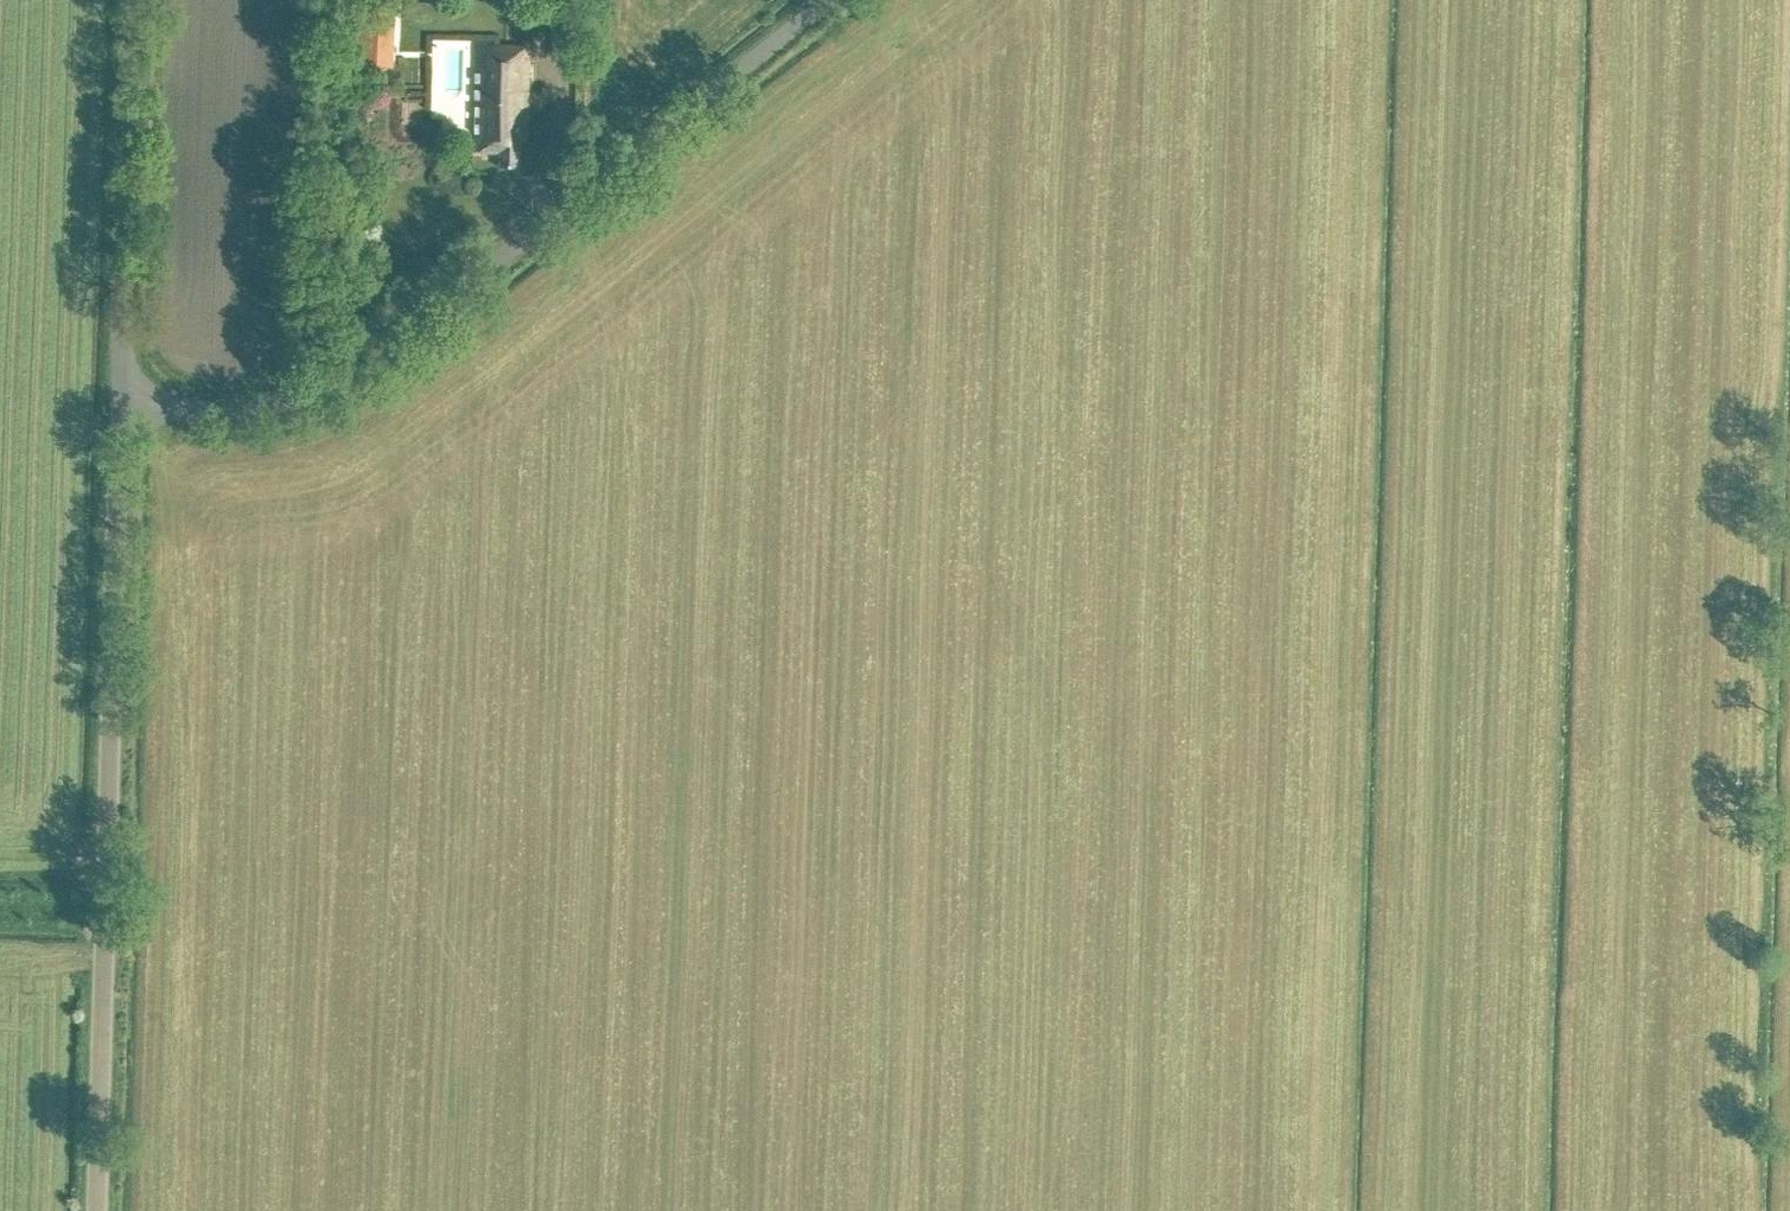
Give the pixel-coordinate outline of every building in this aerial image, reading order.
[(578,62),(581,0),(553,0),(550,61),(578,62)] [(354,67),(392,68),(395,4),(357,2),(354,67)] [(519,168),(521,140),(525,140),(528,47),(495,46),(495,49),(478,49),(476,152),(500,153),(500,167),(519,168)]
